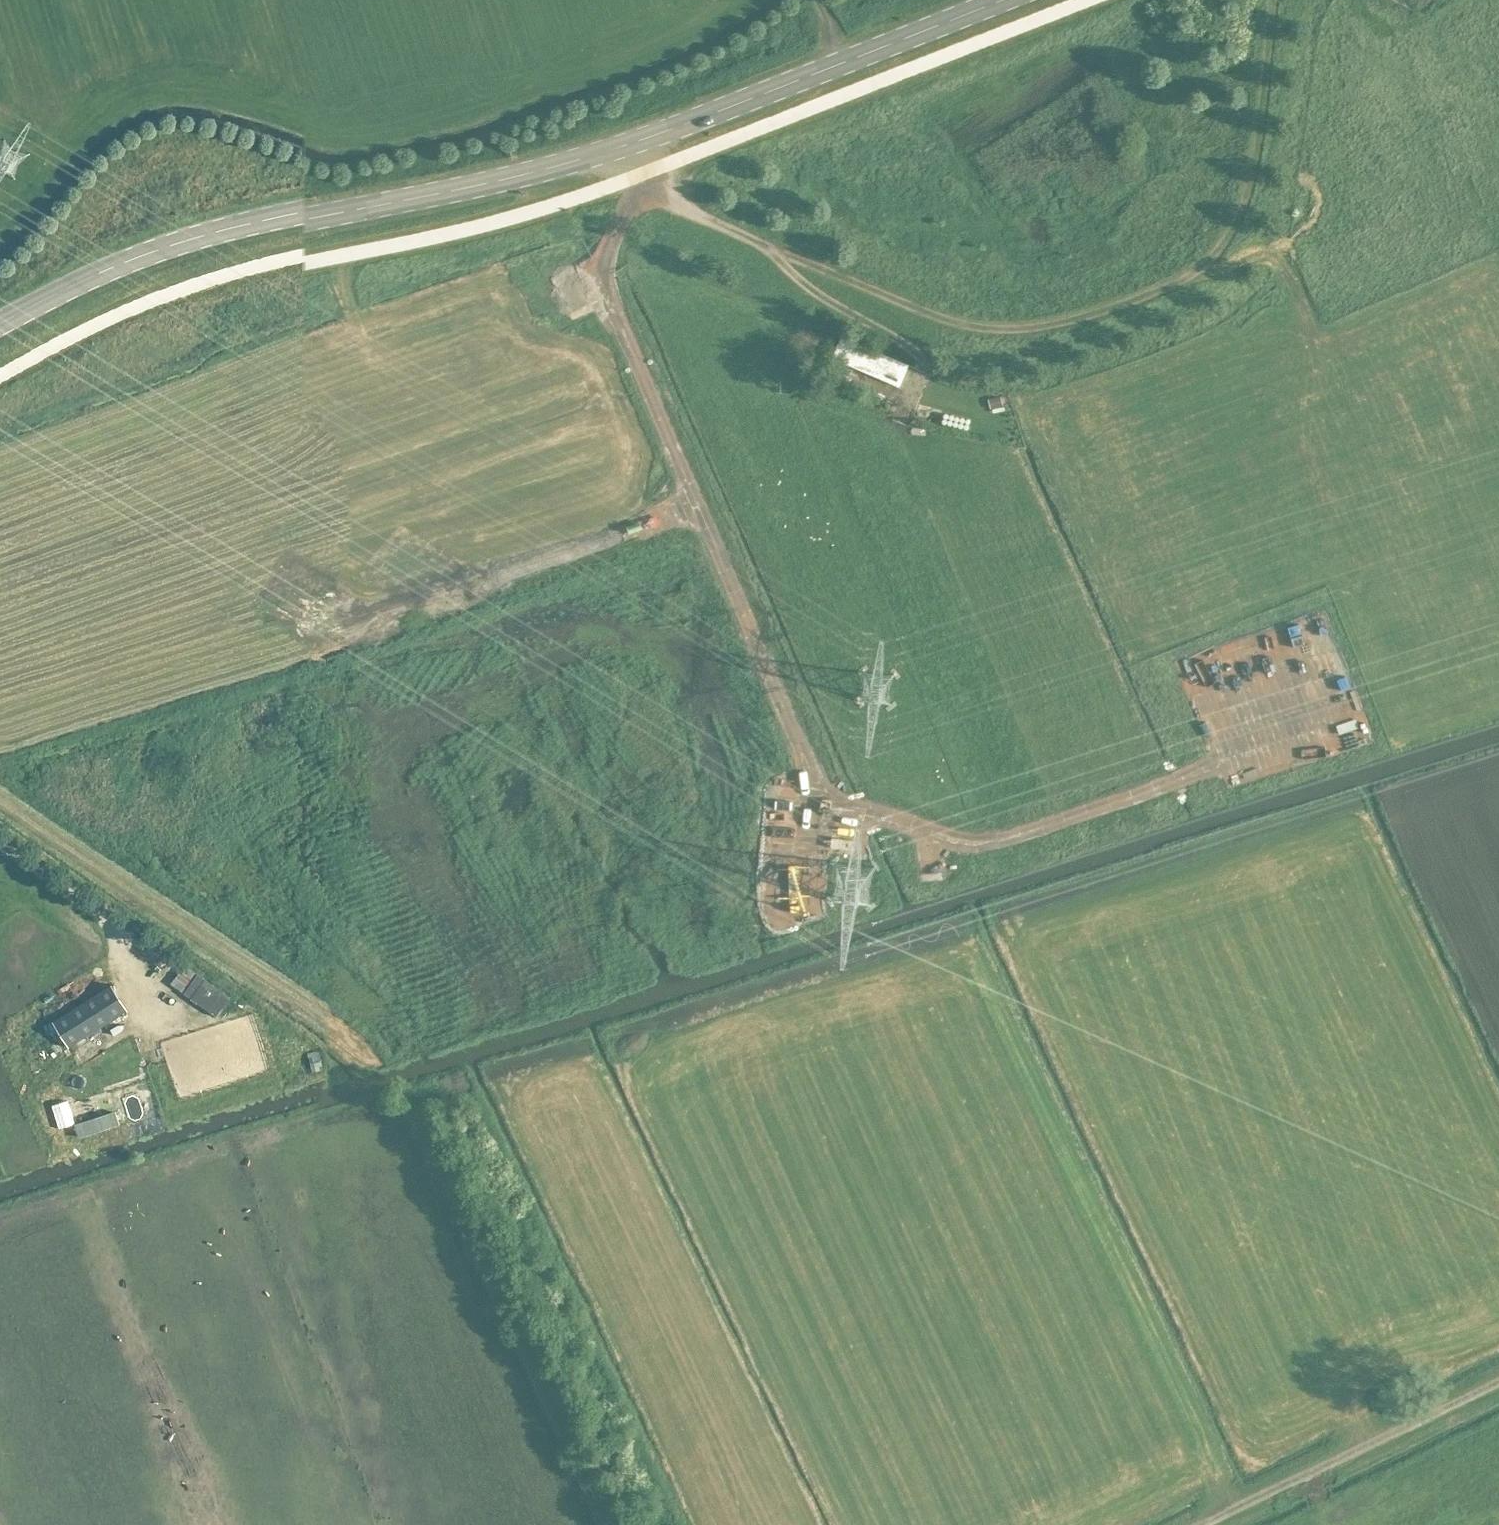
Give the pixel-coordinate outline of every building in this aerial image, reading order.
[(988,414),(1002,416),(1003,403),(990,402),(988,414)] [(109,983),(51,1021),(68,1048),(126,1010),(109,983)] [(241,1011),(248,1003),(233,991),(226,999),(241,1011)]
